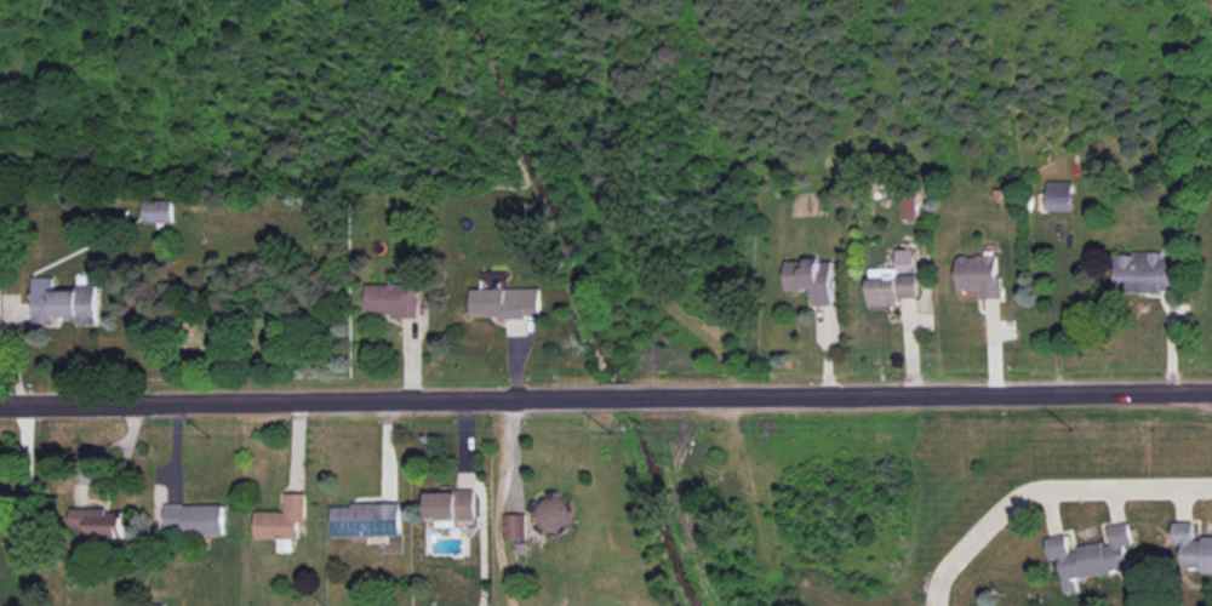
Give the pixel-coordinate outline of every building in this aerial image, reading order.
[(1045,212),(1069,212),(1069,182),(1045,182),(1045,212)] [(176,201),(144,201),(144,223),(176,223),(176,201)] [(911,238),(913,295),(887,295),(886,280),(861,280),(861,264),(887,264),(887,238),(911,238)] [(1165,247),(1104,247),(1104,293),(1165,293),(1165,247)] [(947,251),(947,297),(996,297),(996,251),(947,251)] [(829,253),(830,303),(804,303),(804,291),(777,291),(777,253),(829,253)] [(90,281),(47,281),(47,268),(25,268),(25,324),(46,324),(46,319),(90,319),(90,281)] [(395,281),(358,281),(358,309),(395,309),(395,281)] [(532,284),(467,286),(468,315),(533,314),(532,284)] [(416,494),(416,524),(465,525),(467,484),(445,484),(445,494),(416,494)] [(524,505),(526,498),(531,492),(537,487),(545,485),(554,486),(561,488),(567,494),(571,502),(572,509),(571,518),(567,525),(561,531),(554,533),(545,534),(538,532),(531,528),(526,521),(524,514),(524,505)] [(276,511),(245,511),(245,538),(301,539),(301,486),(276,486),(276,511)] [(394,494),(344,494),(344,502),(324,502),(322,537),(393,538),(394,494)] [(116,502),(61,498),(58,550),(114,554),(116,502)] [(153,501),(153,536),(221,534),(221,501),(153,501)] [(520,508),(498,509),(498,537),(520,537),(520,508)] [(1090,572),(1122,565),(1119,544),(1130,543),(1124,513),(1098,518),(1103,539),(1084,543),(1090,572)] [(1211,570),(1170,571),(1168,542),(1162,542),(1162,514),(1194,513),(1194,532),(1211,532),(1211,570)] [(1084,543),(1062,548),(1057,527),(1037,531),(1044,559),(1051,558),(1056,578),(1090,572),(1084,543)]
